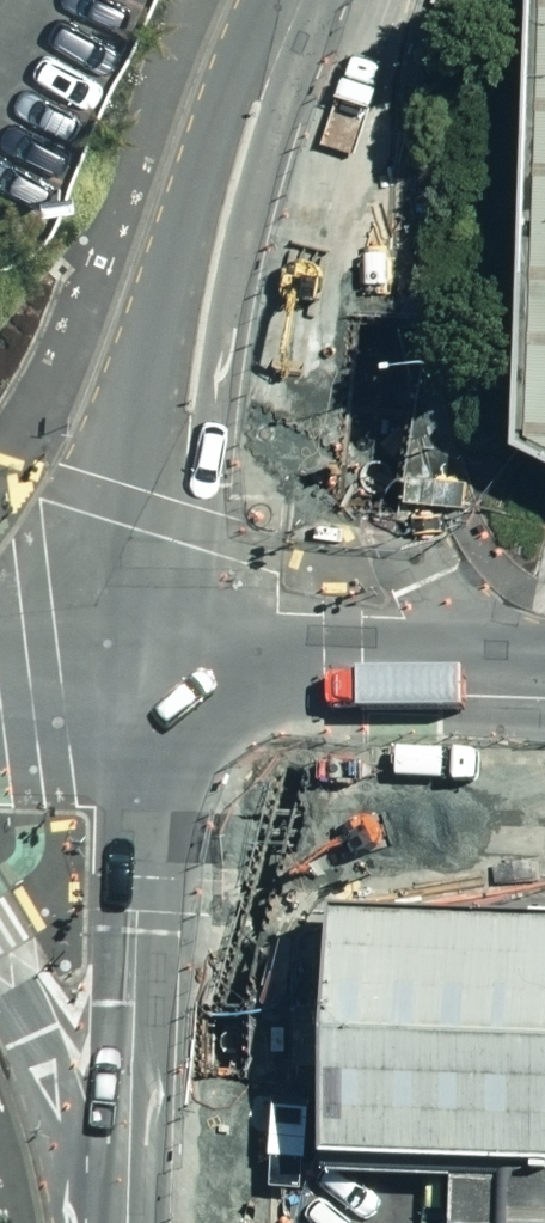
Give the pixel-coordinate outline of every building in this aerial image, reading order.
[(505,428),(544,448),(544,0),(519,0),(505,428)] [(462,1169),(492,1170),(492,1154),(544,1155),(544,916),(392,913),(330,987),(324,1164),(462,1169)] [(492,1154),(492,1170),(462,1169),(460,1222),(544,1222),(544,1155),(492,1154)]
